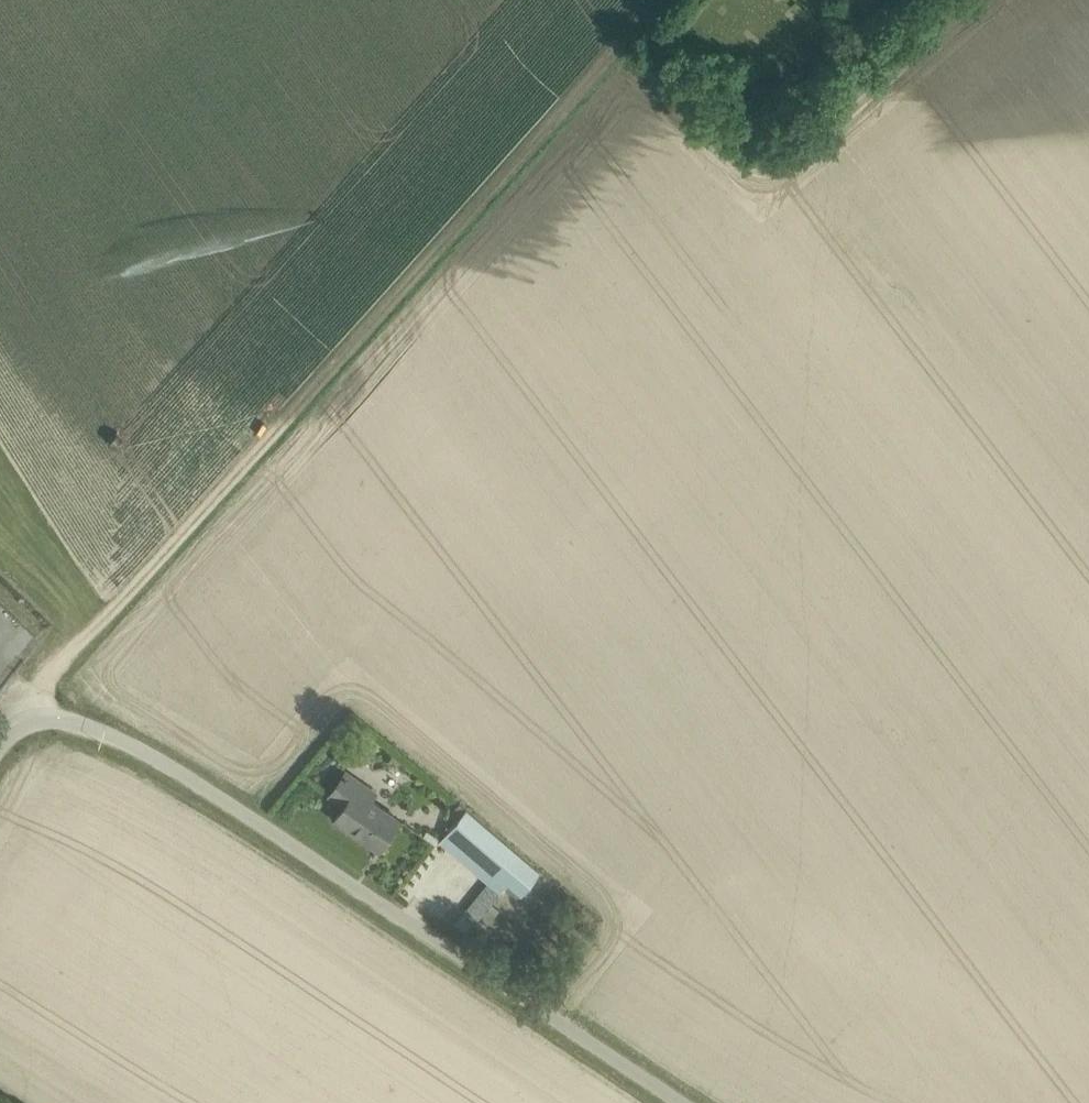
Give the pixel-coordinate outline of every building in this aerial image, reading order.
[(346,771),(331,794),(345,804),(336,817),(380,847),(399,818),(372,800),(377,793),(346,771)] [(467,808),(462,813),(448,829),(522,892),(540,870),(467,808)] [(459,918),(472,926),(489,899),(476,891),(459,918)]
